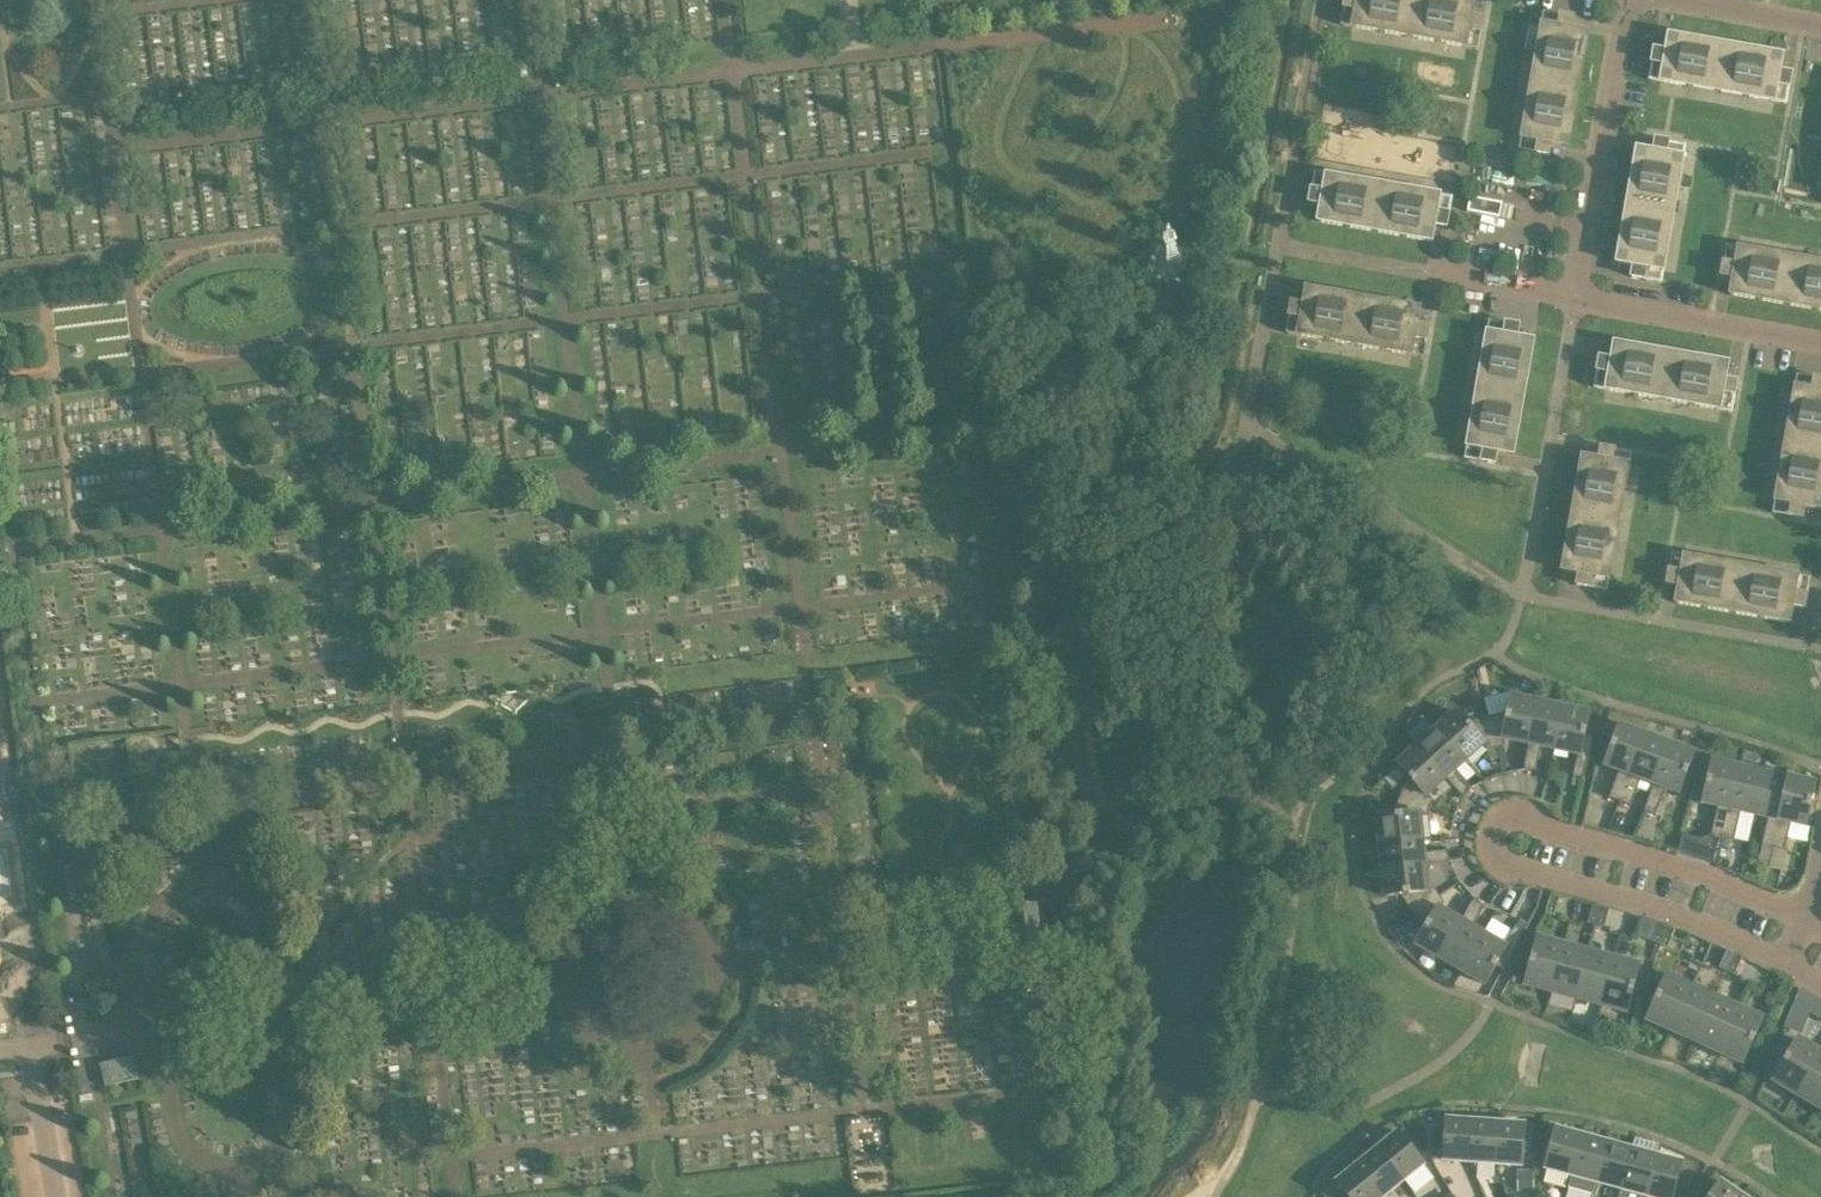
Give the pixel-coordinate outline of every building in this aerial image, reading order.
[(1409,38),(1416,0),(1345,0),(1340,25),(1409,38)] [(1409,38),(1478,50),(1484,19),(1472,17),(1475,0),(1473,0),(1416,0),(1409,38)] [(1543,12),(1531,81),(1578,90),(1589,32),(1572,29),(1574,18),(1543,12)] [(1648,80),(1717,92),(1725,45),(1668,34),(1665,51),(1653,49),(1648,80)] [(1725,45),(1717,92),(1786,104),(1792,74),(1780,72),(1783,55),(1725,45)] [(1578,90),(1531,81),(1519,151),(1549,156),(1551,144),(1568,147),(1578,90)] [(1636,148),(1626,206),(1673,214),(1686,145),(1655,140),(1653,151),(1636,148)] [(1317,222),(1375,232),(1383,185),(1314,172),(1309,203),(1320,205),(1317,222)] [(1383,185),(1375,232),(1432,243),(1435,226),(1447,228),(1452,197),(1383,185)] [(1673,214),(1626,206),(1616,263),(1633,266),(1630,278),(1661,283),(1673,214)] [(1153,241),(1148,270),(1222,282),(1227,254),(1153,241)] [(1729,295),(1787,305),(1795,258),(1726,245),(1721,276),(1732,278),(1729,295)] [(1787,305),(1820,311),(1820,262),(1795,258),(1787,305)] [(1286,334),(1355,346),(1363,298),(1305,288),(1302,305),(1291,303),(1286,334)] [(1363,298),(1355,346),(1424,358),(1429,327),(1418,325),(1421,308),(1363,298)] [(1489,320),(1476,389),(1524,398),(1534,340),(1517,337),(1519,326),(1489,320)] [(1593,388),(1663,400),(1671,353),(1613,343),(1610,359),(1599,357),(1593,388)] [(1671,353),(1663,400),(1732,413),(1737,382),(1726,380),(1728,363),(1671,353)] [(1785,444),(1820,450),(1820,379),(1797,375),(1785,444)] [(1524,398),(1476,389),(1464,458),(1495,464),(1497,452),(1514,455),(1524,398)] [(1785,444),(1772,513),(1803,518),(1805,507),(1820,510),(1820,450),(1785,444)] [(1582,456),(1571,514),(1619,522),(1631,453),(1601,448),(1598,459),(1582,456)] [(1619,522),(1571,514),(1561,571),(1578,574),(1576,586),(1607,591),(1619,522)] [(1675,603),(1732,613),(1741,566),(1672,553),(1666,584),(1678,586),(1675,603)] [(1741,566),(1732,613),(1790,623),(1793,606),(1804,608),(1810,578),(1741,566)] [(1507,712),(1487,717),(1495,749),(1502,747),(1504,739),(1527,744),(1528,744),(1537,703),(1510,697),(1507,712)] [(1562,708),(1537,703),(1528,744),(1527,744),(1522,770),(1535,771),(1540,747),(1554,750),(1562,708)] [(1588,713),(1562,708),(1554,750),(1576,754),(1572,776),(1583,779),(1592,736),(1584,734),(1588,713)] [(1458,710),(1436,731),(1464,762),(1483,746),(1488,751),(1495,749),(1487,717),(1469,722),(1458,710)] [(1608,798),(1619,802),(1646,730),(1621,720),(1604,765),(1618,771),(1608,798)] [(1640,779),(1653,784),(1670,738),(1646,730),(1619,802),(1630,806),(1640,779)] [(1436,731),(1416,748),(1445,779),(1444,779),(1462,798),(1471,789),(1455,771),(1464,762),(1436,731)] [(1653,784),(1643,811),(1655,815),(1665,788),(1679,793),(1696,748),(1670,738),(1653,784)] [(1405,780),(1398,801),(1430,811),(1432,801),(1427,796),(1444,779),(1445,779),(1416,748),(1394,768),(1405,780)] [(1707,834),(1720,837),(1737,762),(1709,756),(1699,803),(1714,806),(1707,834)] [(1738,811),(1752,815),(1762,767),(1737,762),(1720,837),(1732,839),(1738,811)] [(35,993),(28,949),(26,950),(0,767),(0,998),(35,993)] [(1759,846),(1771,848),(1788,773),(1762,767),(1752,815),(1766,818),(1759,846)] [(1788,773),(1771,848),(1784,851),(1790,823),(1805,827),(1815,779),(1788,773)] [(1378,820),(1380,847),(1423,843),(1421,822),(1428,820),(1430,811),(1398,801),(1393,819),(1378,820)] [(1380,847),(1383,873),(1426,868),(1425,865),(1452,863),(1448,849),(1424,852),(1423,843),(1380,847)] [(1402,898),(1413,914),(1440,896),(1435,889),(1428,889),(1426,868),(1383,873),(1386,900),(1402,898)] [(1559,898),(1551,895),(1545,913),(1554,916),(1559,898)] [(1415,942),(1438,956),(1459,920),(1441,909),(1444,903),(1440,896),(1413,914),(1423,928),(1415,942)] [(1438,956),(1460,969),(1482,933),(1473,927),(1485,907),(1475,899),(1461,921),(1459,920),(1438,956)] [(1038,904),(1009,907),(1014,954),(1043,951),(1038,904)] [(1588,923),(1604,927),(1609,910),(1593,905),(1588,923)] [(1659,922),(1652,940),(1668,945),(1674,928),(1659,922)] [(1482,933),(1460,969),(1483,983),(1494,965),(1503,971),(1524,932),(1514,927),(1504,946),(1482,933)] [(1526,982),(1550,989),(1564,943),(1540,936),(1526,982)] [(1550,989),(1575,997),(1589,951),(1564,943),(1550,989)] [(1575,997),(1599,1004),(1613,958),(1589,951),(1575,997)] [(1725,951),(1718,968),(1733,975),(1741,958),(1725,951)] [(1613,958),(1599,1004),(1623,1012),(1637,965),(1613,958)] [(1649,1021),(1672,1031),(1692,987),(1669,977),(1649,1021)] [(1777,996),(1784,999),(1792,982),(1784,979),(1777,996)] [(1672,1031),(1696,1042),(1716,998),(1692,987),(1672,1031)] [(1812,1010),(1820,1016),(1820,999),(1817,996),(1812,1010)] [(1696,1042),(1719,1053),(1739,1009),(1716,998),(1696,1042)] [(1739,1009),(1719,1053),(1742,1063),(1762,1019),(1739,1009)] [(1797,1095),(1820,1054),(1820,1053),(1798,1040),(1774,1082),(1797,1095)] [(1819,1108),(1820,1105),(1820,1054),(1797,1095),(1819,1108)] [(134,1057),(101,1064),(106,1087),(139,1080),(134,1057)] [(1444,1161),(1470,1163),(1473,1122),(1447,1120),(1444,1161)] [(1470,1163),(1496,1165),(1499,1124),(1473,1122),(1470,1163)] [(1499,1124),(1496,1165),(1523,1167),(1526,1126),(1499,1124)] [(1546,1169),(1571,1176),(1582,1136),(1556,1129),(1546,1169)] [(1398,1133),(1378,1150),(1404,1182),(1424,1165),(1398,1133)] [(1571,1176),(1568,1187),(1593,1194),(1596,1183),(1607,1143),(1582,1136),(1571,1176)] [(1596,1183),(1621,1190),(1632,1150),(1607,1143),(1596,1183)] [(1358,1166),(1382,1196),(1385,1196),(1404,1182),(1378,1150),(1358,1166)] [(1619,1196),(1646,1196),(1657,1157),(1632,1150),(1621,1190),(1619,1196)] [(1646,1196),(1649,1196),(1674,1196),(1683,1164),(1657,1157),(1646,1196)] [(1327,1196),(1382,1196),(1358,1166),(1337,1183),(1337,1184),(1327,1196)] [(1721,1182),(1711,1196),(1743,1196),(1721,1182)]
